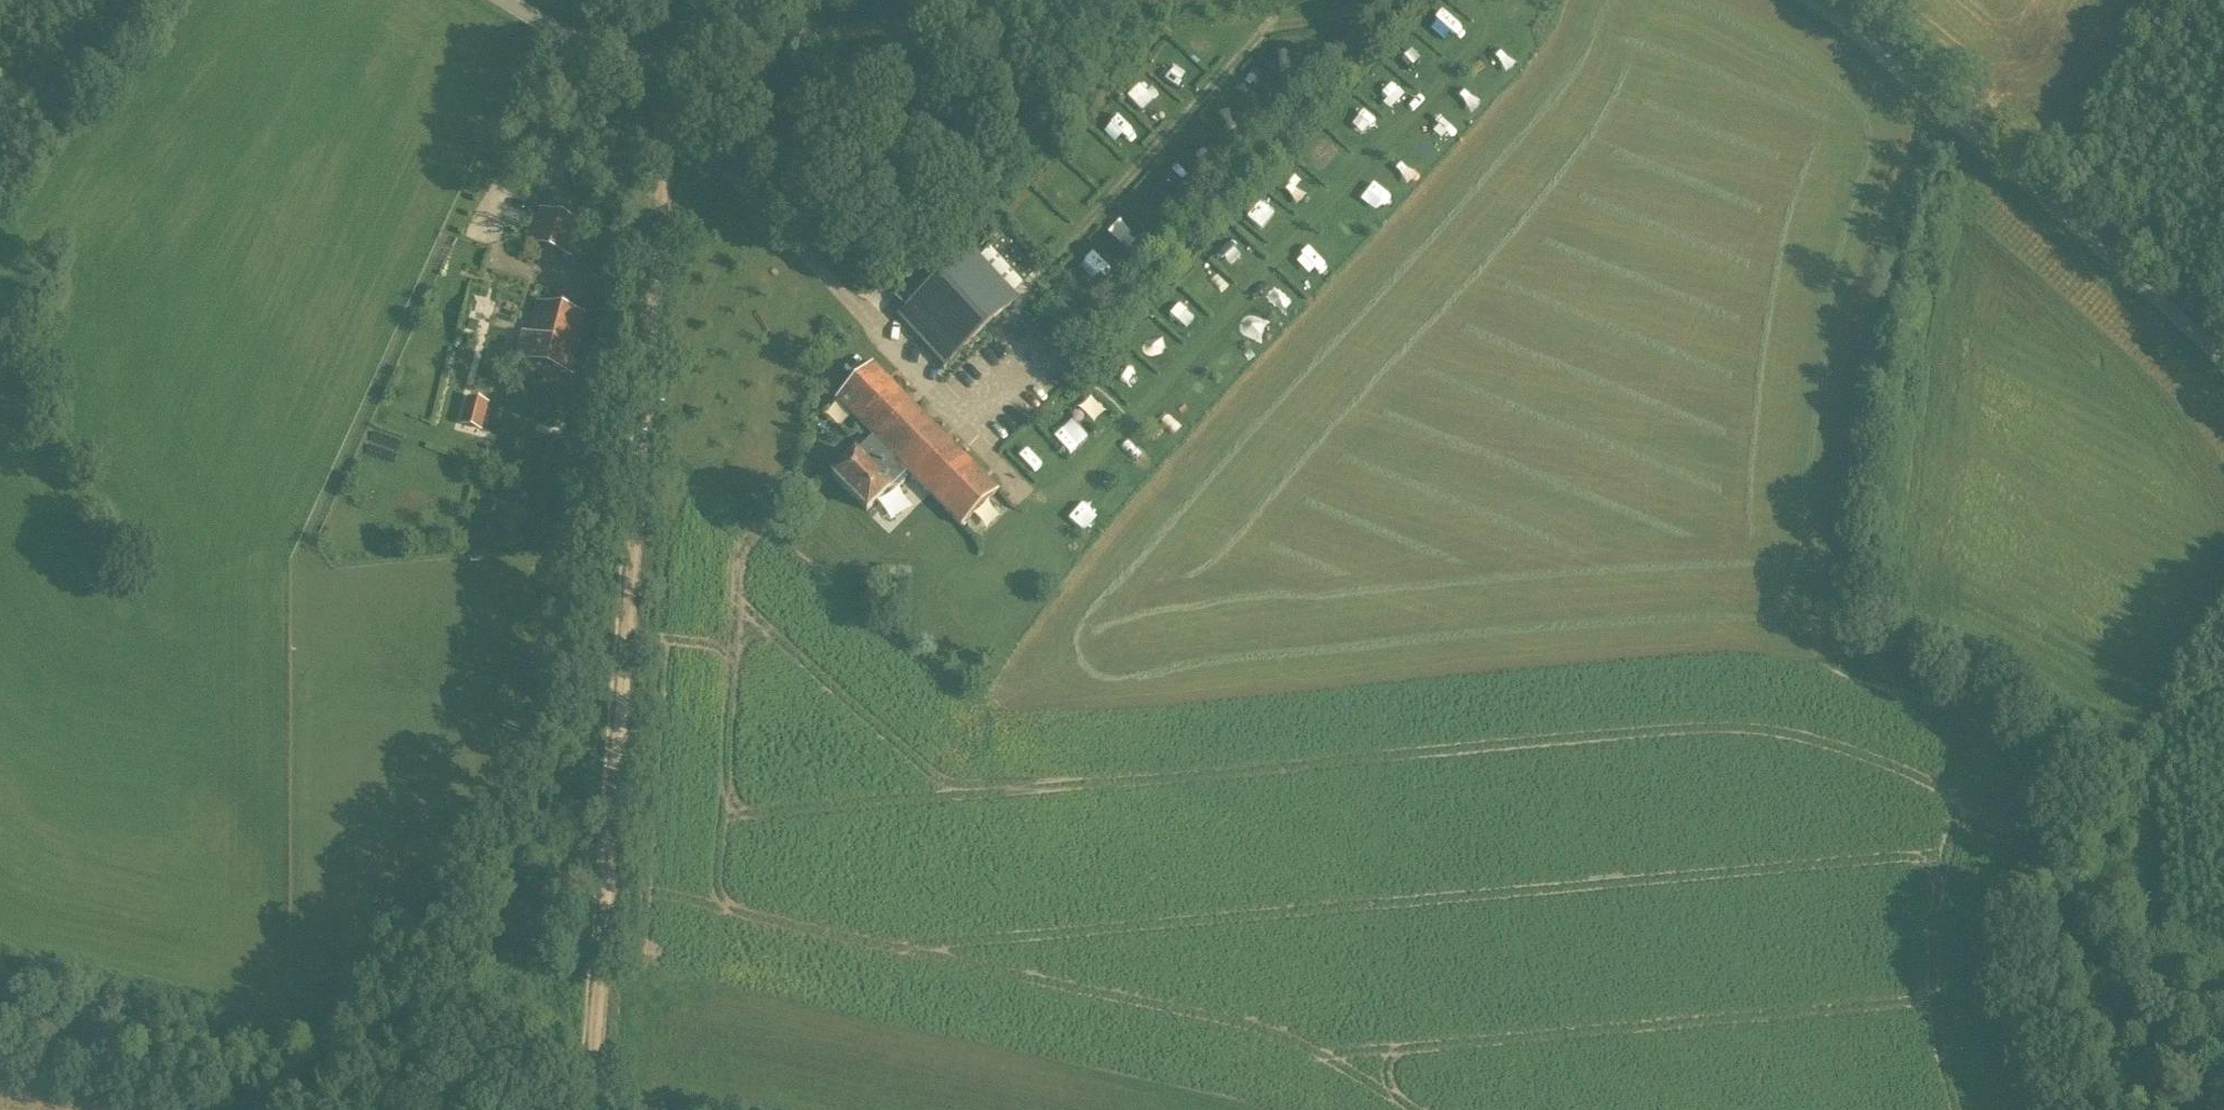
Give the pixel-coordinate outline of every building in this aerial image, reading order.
[(528,242),(571,257),(583,223),(540,210),(528,242)] [(983,243),(1021,282),(1031,273),(993,234),(983,243)] [(897,316),(945,367),(1019,300),(961,237),(895,297),(906,308),(897,316)] [(525,333),(518,358),(571,374),(585,316),(539,304),(531,335),(525,333)] [(867,512),(907,472),(961,527),(997,491),(873,366),(837,401),(872,437),(832,476),(867,512)] [(468,397),(461,424),(482,430),(489,403),(468,397)]
